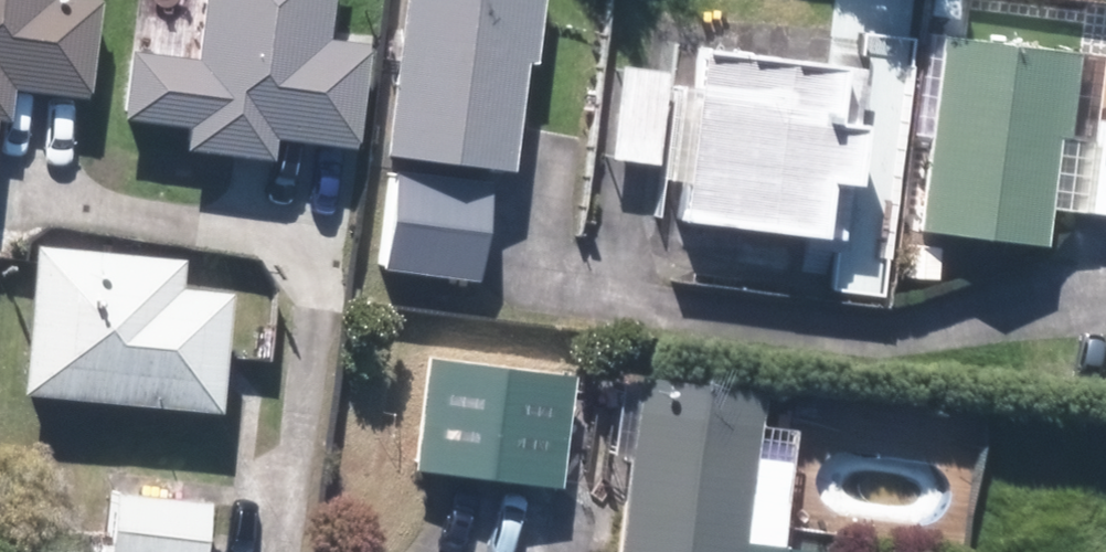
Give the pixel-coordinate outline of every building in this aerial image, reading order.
[(15,114),(18,82),(94,89),(102,0),(0,0),(0,113),(15,114)] [(201,53),(132,47),(126,116),(190,121),(187,150),(276,158),(278,141),(362,148),(372,37),(329,33),(332,0),(206,0),(201,53)] [(387,149),(515,167),(538,0),(408,0),(387,149)] [(700,47),(690,222),(813,229),(811,250),(861,253),(872,57),(700,47)] [(1066,119),(1071,66),(937,52),(918,229),(1053,242),(1057,206),(1105,211),(1105,123),(1066,119)] [(670,67),(623,61),(611,157),(658,163),(670,67)] [(500,178),(385,172),(380,271),(495,277),(500,178)] [(186,253),(38,240),(24,390),(225,408),(236,286),(184,281),(186,253)] [(583,368),(421,356),(412,470),(574,482),(583,368)] [(623,374),(615,454),(634,456),(625,551),(830,551),(830,547),(784,543),(789,494),(753,491),(763,388),(623,374)] [(120,483),(114,551),(211,551),(216,492),(120,483)]
